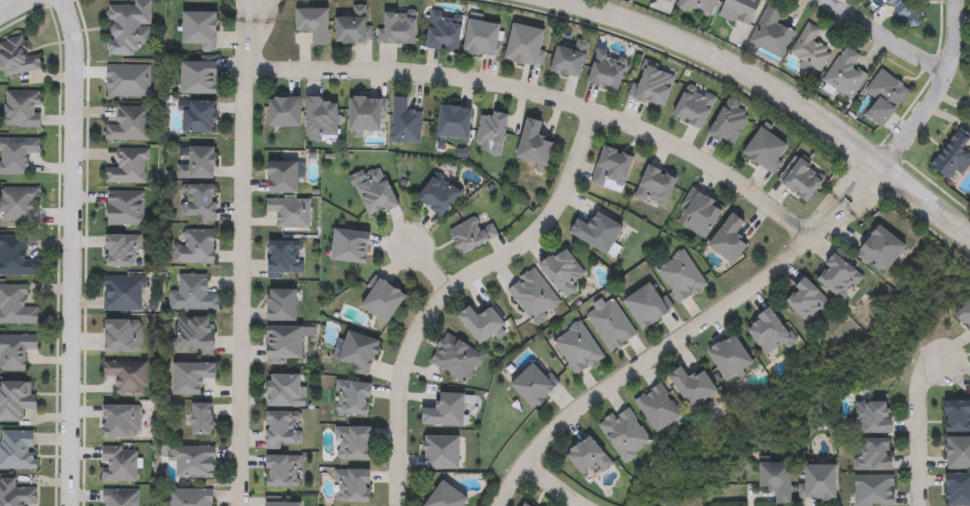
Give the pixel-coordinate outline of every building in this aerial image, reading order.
[(677,9),(680,0),(719,0),(711,21),(677,9)] [(720,17),(727,0),(760,0),(762,1),(749,30),(720,17)] [(886,5),(886,0),(923,0),(923,27),(907,27),(907,18),(895,18),(895,5),(886,5)] [(151,2),(150,26),(142,26),(140,57),(107,56),(109,5),(134,6),(134,1),(151,2)] [(784,12),(778,24),(795,32),(783,59),(750,44),(767,5),(784,12)] [(353,7),(370,7),(370,45),(336,45),(336,18),(353,18),(353,7)] [(329,47),(314,47),(314,33),(296,33),(296,10),(329,10),(329,47)] [(416,45),(381,45),(381,10),(416,10),(416,45)] [(218,12),(218,49),(184,49),(184,12),(218,12)] [(427,49),(430,14),(463,17),(460,52),(427,49)] [(499,58),(465,54),(469,21),(504,26),(499,58)] [(790,55),(808,23),(821,31),(815,41),(833,51),(820,72),(790,55)] [(547,32),(539,67),(506,61),(514,25),(547,32)] [(1,78),(0,74),(0,42),(24,37),(27,54),(37,51),(41,70),(1,78)] [(581,79),(551,72),(558,44),(576,48),(578,42),(589,45),(581,79)] [(822,81),(847,46),(861,57),(855,67),(868,76),(851,101),(822,81)] [(628,59),(619,93),(588,85),(597,51),(628,59)] [(666,109),(631,99),(641,61),(676,70),(666,109)] [(182,95),(182,63),(218,63),(218,95),(182,95)] [(911,91),(884,129),(866,117),(877,101),(865,92),(881,70),(911,91)] [(717,99),(704,130),(674,118),(687,86),(717,99)] [(41,92),(41,128),(4,128),(4,92),(41,92)] [(301,99),(301,128),(270,128),(270,99),(301,99)] [(307,99),(338,99),(338,138),(307,138),(307,99)] [(350,132),(350,99),(386,99),(386,132),(350,132)] [(421,144),(392,144),(392,99),(408,99),(408,112),(421,112),(421,144)] [(710,136),(726,101),(751,112),(734,148),(710,136)] [(217,103),(217,135),(183,134),(183,102),(217,103)] [(470,141),(439,138),(442,106),(474,110),(470,141)] [(149,142),(106,142),(106,125),(118,125),(118,107),(149,107),(149,142)] [(482,113),(509,118),(502,157),(489,155),(491,147),(476,144),(482,113)] [(544,124),(540,138),(555,142),(548,167),(517,159),(528,119),(544,124)] [(772,174),(743,155),(761,128),(789,147),(772,174)] [(957,131),(969,139),(969,141),(963,151),(969,156),(969,162),(956,183),(933,168),(957,131)] [(28,176),(0,175),(0,138),(40,138),(40,154),(28,154),(28,176)] [(635,159),(620,195),(590,182),(606,147),(635,159)] [(216,148),(216,180),(177,180),(177,166),(191,166),(191,148),(216,148)] [(106,185),(106,169),(119,169),(119,149),(147,149),(147,185),(106,185)] [(808,203),(778,180),(797,156),(827,179),(808,203)] [(298,195),(269,195),(269,163),(298,163),(298,195)] [(650,165),(679,179),(664,211),(635,196),(650,165)] [(367,175),(383,169),(398,207),(369,218),(357,187),(369,182),(367,175)] [(418,199),(435,176),(461,195),(444,218),(418,199)] [(216,185),(216,221),(182,221),(182,185),(216,185)] [(2,188),(39,188),(39,223),(2,223),(2,188)] [(675,222),(694,189),(726,208),(707,241),(675,222)] [(107,226),(107,192),(145,192),(145,226),(107,226)] [(278,229),(278,214),(265,214),(265,199),(309,199),(309,229),(278,229)] [(580,216),(592,221),(596,212),(626,227),(610,256),(570,236),(580,216)] [(748,225),(738,237),(750,247),(734,266),(709,246),(734,214),(748,225)] [(449,230),(477,217),(482,227),(491,223),(499,238),(461,256),(449,230)] [(890,273),(874,261),(870,266),(857,256),(880,226),(909,248),(890,273)] [(215,265),(174,264),(174,240),(184,240),(184,231),(216,231),(215,265)] [(371,234),(369,264),(332,262),(334,231),(371,234)] [(38,276),(0,276),(0,236),(26,236),(26,260),(38,260),(38,276)] [(303,279),(269,279),(269,243),(303,243),(303,279)] [(562,299),(541,264),(568,247),(589,282),(562,299)] [(679,306),(656,269),(684,251),(708,287),(679,306)] [(863,276),(842,300),(817,280),(838,255),(863,276)] [(560,303),(532,323),(507,289),(534,269),(560,303)] [(144,276),(144,312),(104,312),(104,276),(144,276)] [(219,311),(170,311),(170,293),(179,293),(179,276),(209,276),(209,286),(219,286),(219,311)] [(408,296),(389,326),(359,306),(377,277),(408,296)] [(832,304),(810,326),(785,301),(807,279),(832,304)] [(644,332),(624,301),(651,284),(671,314),(644,332)] [(38,325),(0,324),(0,285),(26,286),(26,307),(38,307),(38,325)] [(298,323),(269,323),(269,291),(298,291),(298,323)] [(608,353),(586,313),(614,298),(636,339),(608,353)] [(956,316),(969,303),(969,330),(956,316)] [(482,346),(458,317),(471,307),(479,317),(491,307),(506,326),(482,346)] [(747,329),(774,310),(795,341),(768,359),(747,329)] [(178,339),(178,318),(215,318),(215,355),(172,355),(172,339),(178,339)] [(579,323),(604,358),(577,377),(552,342),(579,323)] [(303,328),(303,363),(268,363),(268,328),(303,328)] [(371,376),(338,365),(349,332),(382,342),(371,376)] [(466,386),(428,363),(446,334),(484,357),(466,386)] [(26,372),(0,372),(0,336),(37,336),(37,351),(26,351),(26,372)] [(709,354),(735,336),(756,365),(729,383),(709,354)] [(561,386),(535,411),(510,386),(536,361),(561,386)] [(103,378),(103,363),(147,363),(147,395),(117,395),(117,378),(103,378)] [(216,364),(216,380),(204,380),(204,397),(174,397),(174,364),(216,364)] [(720,395),(692,412),(670,376),(683,368),(691,380),(705,371),(720,395)] [(306,376),(306,409),(269,409),(269,376),(306,376)] [(23,422),(0,422),(0,383),(35,383),(35,411),(23,411),(23,422)] [(371,417),(335,417),(336,383),(372,384),(371,417)] [(658,435),(635,402),(660,384),(683,417),(658,435)] [(464,428),(423,426),(424,409),(439,409),(439,395),(466,396),(464,428)] [(945,401),(969,401),(969,434),(945,434),(945,401)] [(855,403),(893,403),(894,435),(856,436),(855,403)] [(215,405),(215,436),(193,436),(193,405),(215,405)] [(627,406),(653,446),(624,464),(599,424),(627,406)] [(299,449),(266,449),(266,413),(299,413),(299,449)] [(372,462),(336,462),(336,428),(372,428),(372,462)] [(35,470),(0,470),(0,432),(36,432),(35,470)] [(460,437),(460,471),(425,471),(425,437),(460,437)] [(604,473),(599,465),(583,477),(567,455),(592,437),(613,467),(604,473)] [(948,439),(969,439),(969,471),(948,471),(948,439)] [(894,472),(857,472),(857,440),(894,440),(894,472)] [(177,463),(169,463),(169,447),(215,447),(215,479),(177,479),(177,463)] [(102,483),(101,449),(136,448),(137,482),(102,483)] [(267,456),(299,456),(299,489),(267,489),(267,456)] [(778,505),(778,490),(761,490),(761,464),(792,464),(792,505),(778,505)] [(838,467),(838,501),(803,501),(803,467),(838,467)] [(335,503),(335,471),(371,471),(371,503),(335,503)] [(948,475),(969,475),(969,505),(948,505),(948,475)] [(895,477),(895,505),(857,505),(857,477),(895,477)] [(37,487),(37,505),(0,505),(0,479),(16,479),(16,487),(37,487)] [(469,502),(466,505),(425,505),(444,482),(469,502)] [(138,489),(138,505),(103,505),(103,489),(138,489)] [(213,490),(213,505),(169,505),(169,490),(213,490)] [(301,497),(301,505),(267,505),(267,497),(301,497)]
